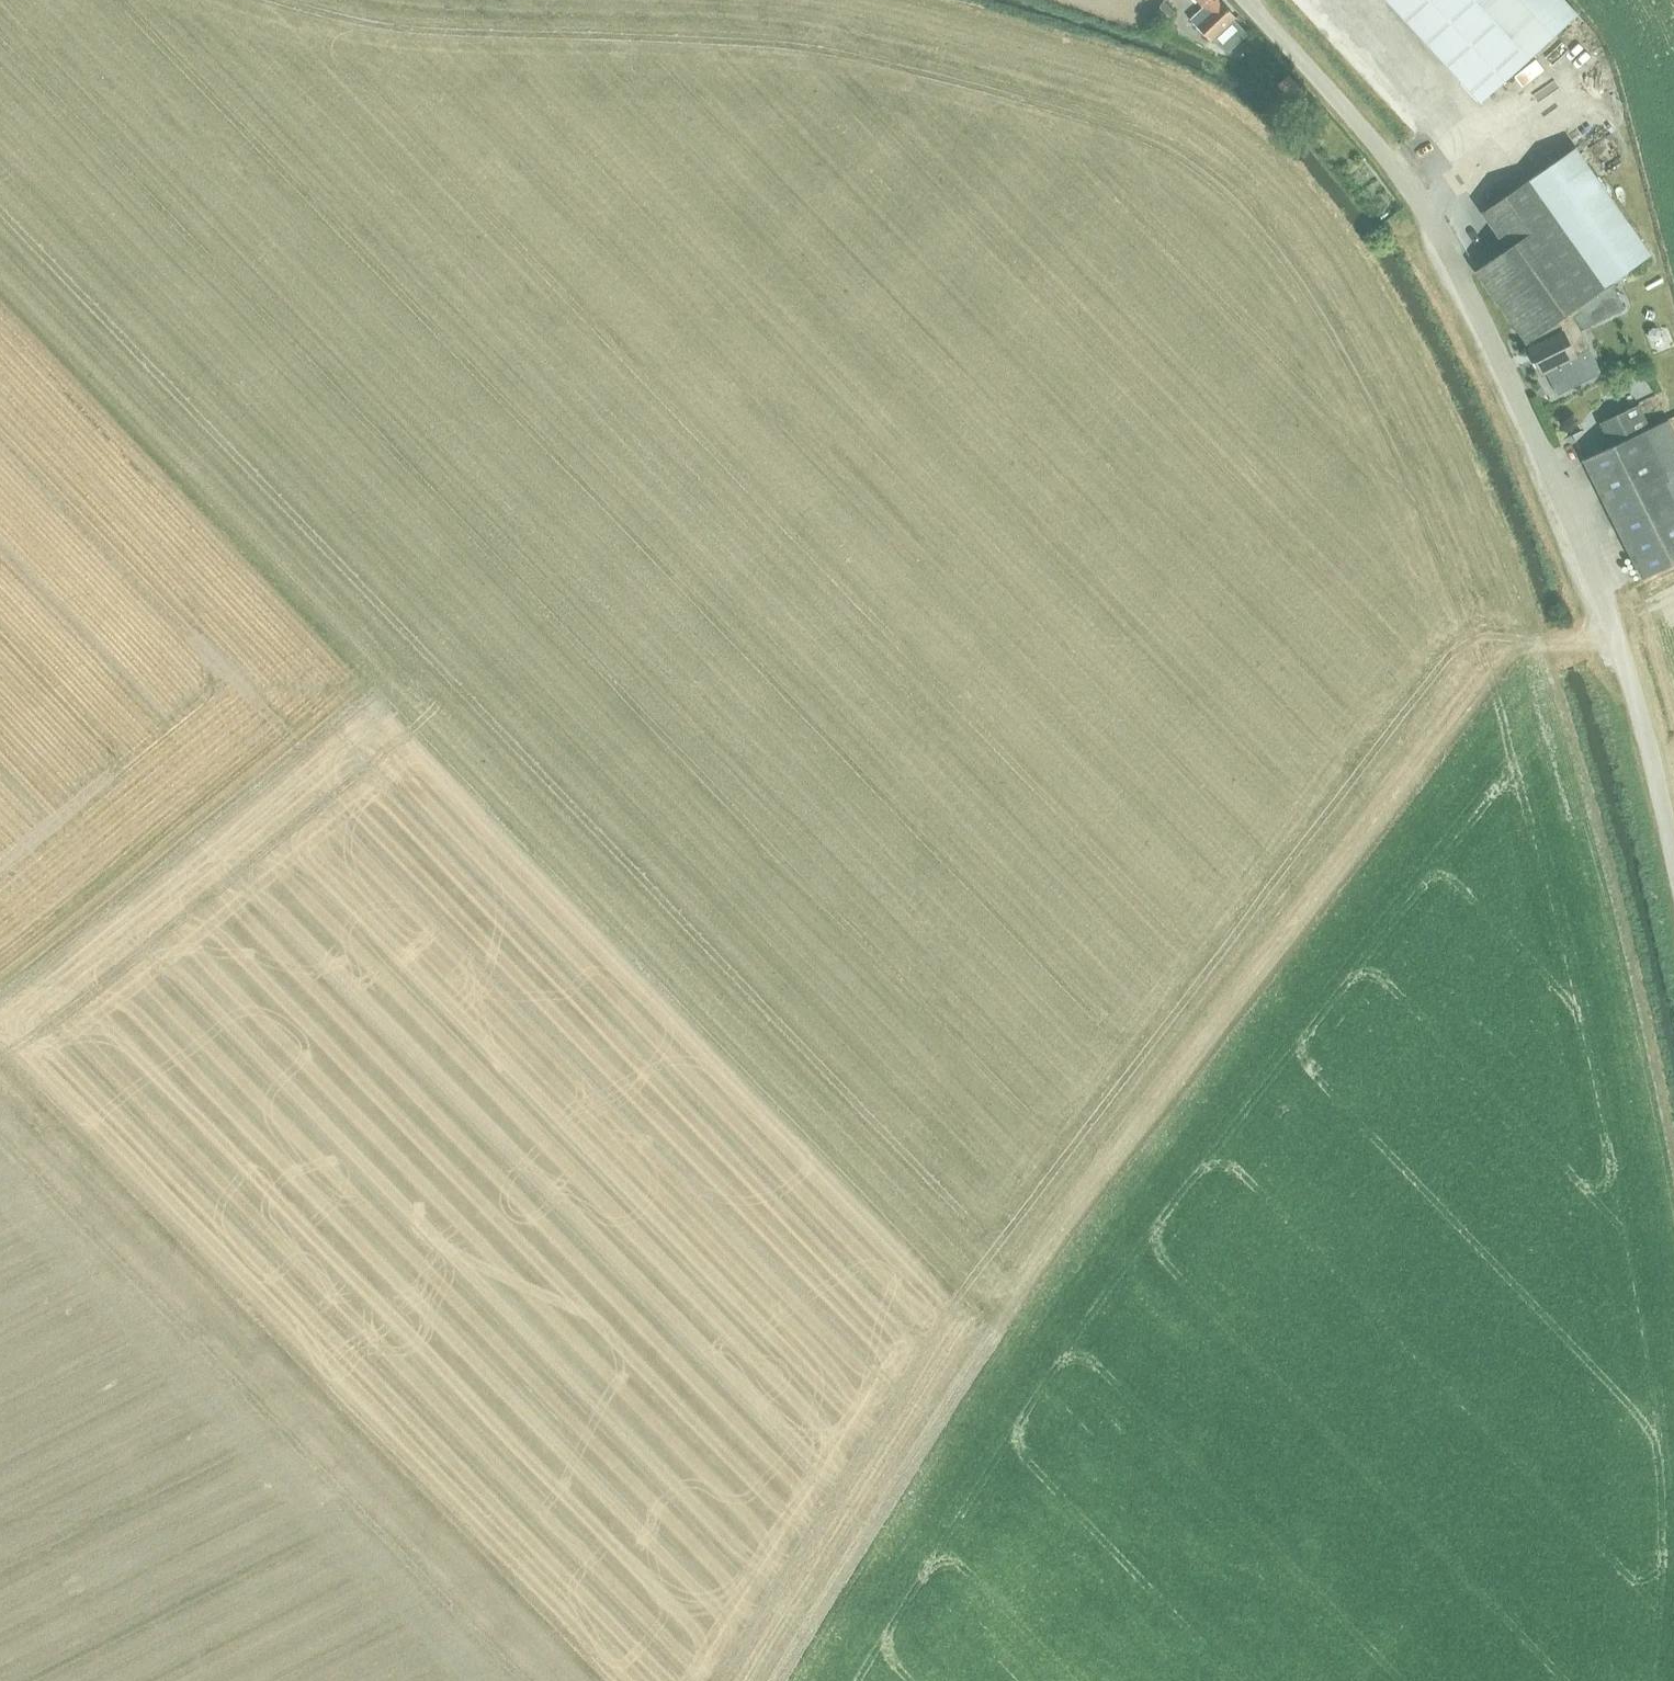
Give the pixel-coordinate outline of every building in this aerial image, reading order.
[(1175,12),(1164,0),(1163,0),(1153,17),(1163,23),(1175,12)] [(1205,6),(1190,19),(1210,41),(1212,39),(1229,52),(1249,33),(1235,18),(1236,17),(1220,0),(1199,0),(1205,6)] [(1565,0),(1387,0),(1481,102),(1578,13),(1565,0)] [(1481,267),(1476,271),(1486,286),(1526,342),(1527,342),(1531,348),(1529,349),(1542,373),(1545,372),(1557,395),(1601,373),(1589,349),(1573,317),(1580,312),(1577,307),(1604,288),(1650,256),(1575,148),(1528,180),(1482,212),(1508,248),(1481,267)] [(1599,422),(1611,446),(1650,428),(1638,403),(1599,422)] [(1668,419),(1650,428),(1611,446),(1583,459),(1641,578),(1673,562),(1673,431),(1668,419)]
